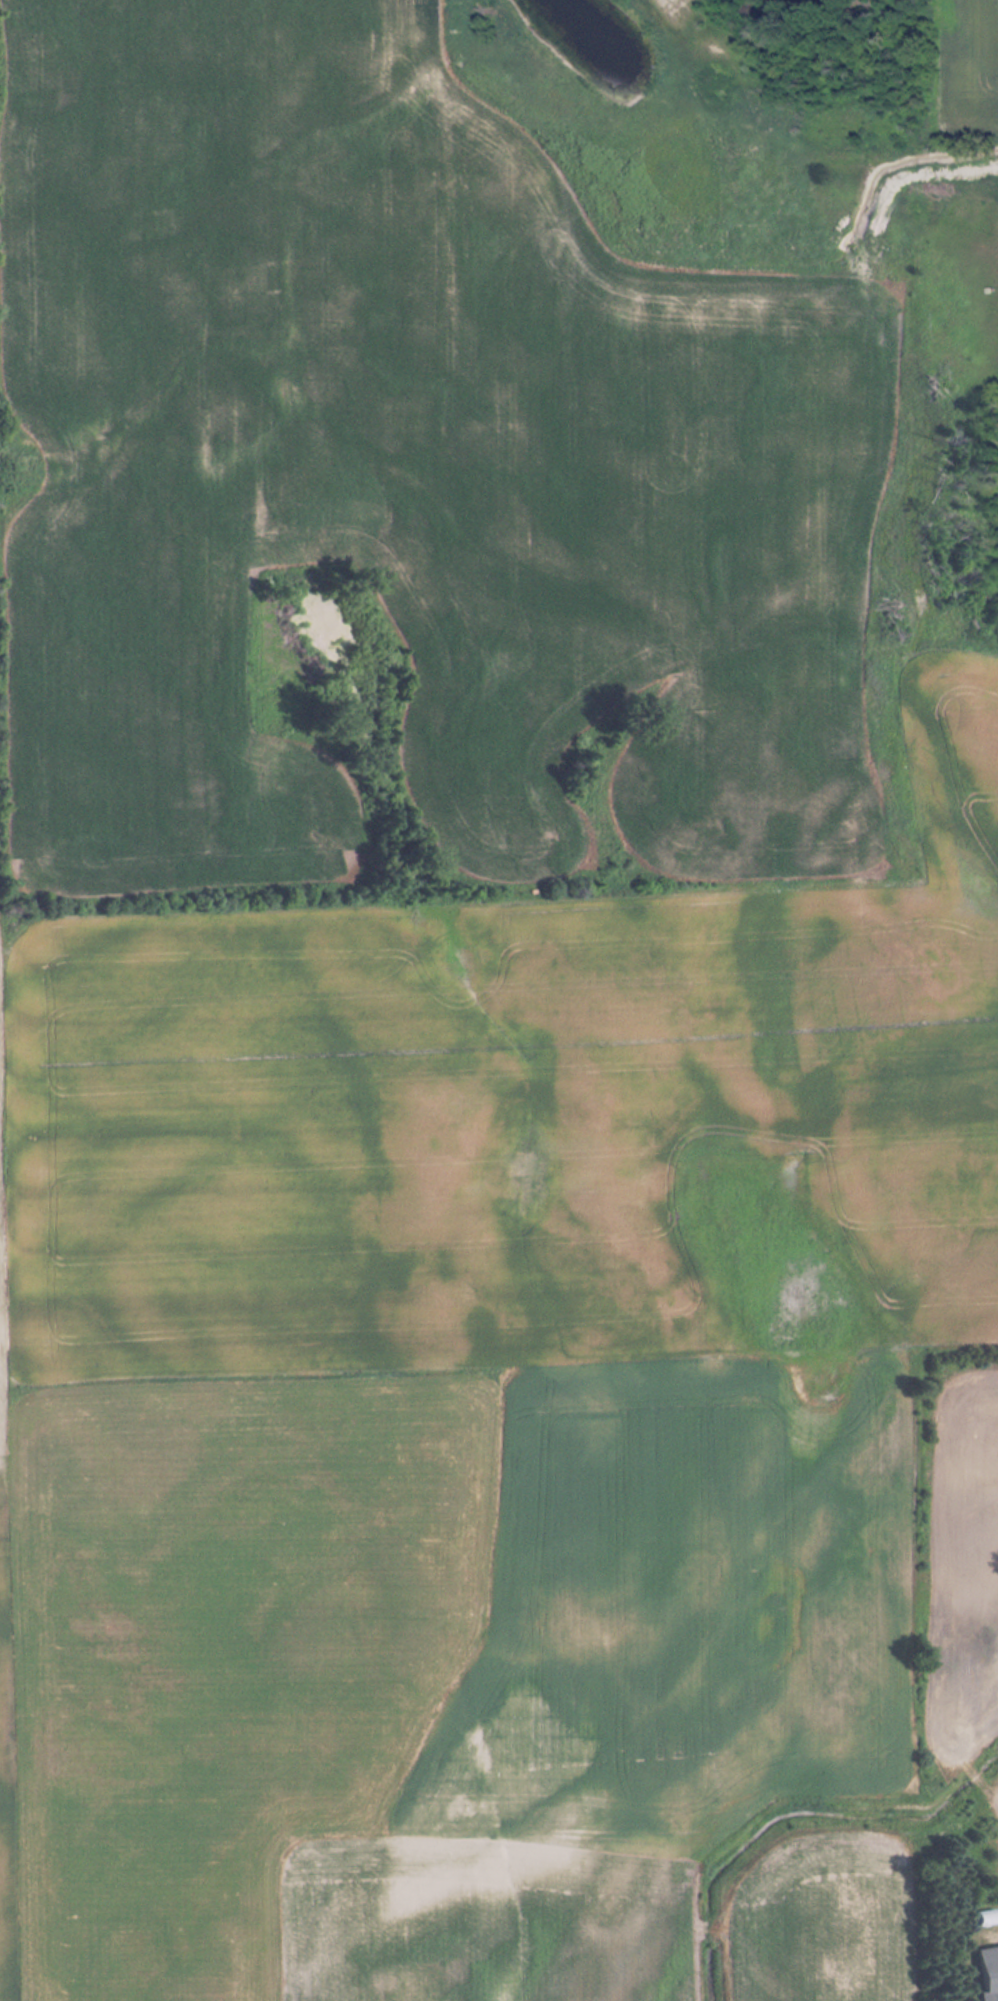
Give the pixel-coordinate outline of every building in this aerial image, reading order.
[(979,1991),(981,2000),(997,2000),(997,1946),(976,1950),(983,1991),(979,1991)]
